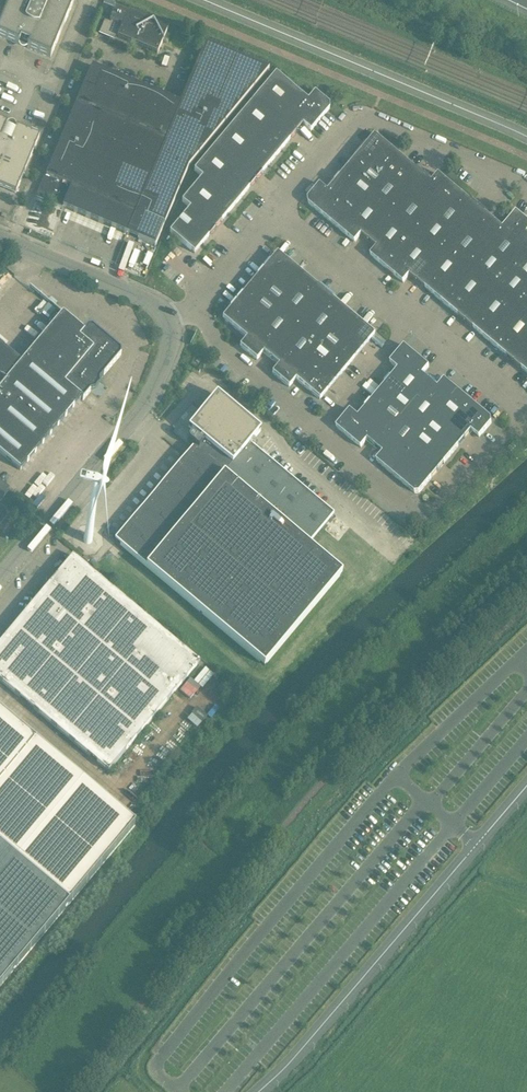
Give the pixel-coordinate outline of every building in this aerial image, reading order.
[(73,5),(74,2),(69,0),(9,0),(0,23),(0,37),(18,45),(20,41),(28,45),(27,48),(50,58),(73,5)] [(157,55),(168,28),(128,12),(127,15),(114,10),(109,22),(111,23),(110,25),(105,23),(101,32),(106,34),(106,36),(114,39),(116,34),(118,35),(117,38),(157,55)] [(188,168),(269,70),(268,70),(205,44),(180,104),(92,67),(39,192),(42,193),(43,197),(42,199),(155,247),(188,168)] [(194,254),(290,140),(302,125),(310,132),(329,110),(329,105),(314,93),(308,101),(275,74),(194,171),(202,178),(182,202),(190,209),(169,233),(194,254)] [(39,137),(16,127),(14,131),(6,128),(7,124),(0,121),(0,187),(16,194),(39,137)] [(526,235),(525,234),(526,232),(526,222),(516,213),(503,229),(486,215),(472,203),(438,175),(434,181),(432,183),(431,183),(417,171),(375,136),(368,145),(355,160),(340,177),(329,191),(328,192),(326,190),(320,185),(308,200),(308,204),(355,243),(360,238),(359,237),(361,234),(362,235),(362,236),(376,248),(377,248),(378,249),(376,252),(375,251),(370,256),(403,284),(408,278),(407,277),(409,275),(410,276),(411,276),(425,288),(426,289),(459,317),(473,329),(507,357),(522,369),(526,374),(526,236),(526,235)] [(374,335),(337,304),(277,253),(227,313),(222,319),(246,339),(240,347),(256,361),(263,353),(278,366),(272,374),(289,388),(295,380),(319,400),(374,335)] [(13,279),(4,271),(0,275),(0,295),(13,279)] [(90,392),(95,391),(99,386),(99,382),(99,381),(121,356),(120,351),(91,327),(87,327),(83,331),(62,314),(21,363),(0,345),(0,378),(5,382),(0,388),(0,454),(20,471),(81,399),(83,401),(90,392)] [(491,424),(491,419),(444,380),(438,388),(422,375),(424,373),(429,367),(404,347),(390,363),(398,370),(358,418),(350,411),(336,428),(361,449),(366,443),(368,441),(383,453),(381,456),(376,461),(415,494),(419,493),(471,431),(474,434),(479,438),(491,424)] [(308,546),(328,522),(333,516),(249,445),(260,432),(216,396),(188,429),(200,440),(199,441),(194,437),(192,436),(190,437),(188,439),(188,441),(189,443),(194,447),(193,449),(192,448),(185,458),(186,459),(125,531),(116,542),(264,666),(341,574),(308,546)] [(9,491),(4,487),(0,484),(0,501),(9,491)] [(9,514),(0,506),(0,525),(9,514)] [(83,541),(85,543),(87,545),(90,544),(92,542),(92,540),(91,537),(88,536),(85,536),(84,538),(83,541)] [(72,556),(57,575),(58,577),(51,585),(49,584),(0,643),(0,682),(108,772),(199,663),(72,556)] [(40,881),(69,905),(135,826),(0,713),(0,847),(40,881)] [(40,939),(69,905),(40,881),(0,847),(0,987),(40,939)]
